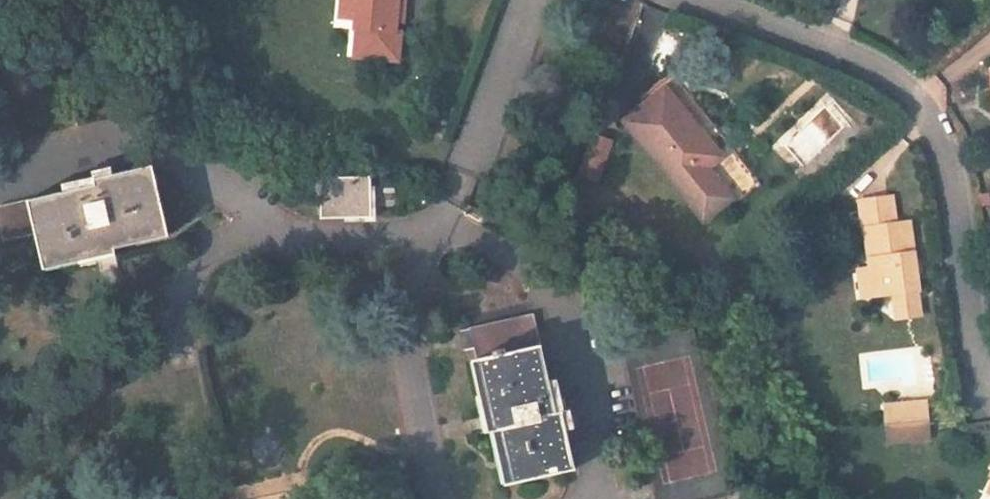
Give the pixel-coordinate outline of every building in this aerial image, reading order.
[(352,0),(336,0),(335,26),(351,28),(352,0)] [(391,39),(391,29),(393,0),(352,0),(351,28),(350,38),(352,38),(391,39)] [(398,0),(393,0),(391,29),(398,29),(400,0),(398,0)] [(657,36),(664,12),(640,5),(633,30),(657,36)] [(396,39),(391,39),(352,38),(351,66),(395,68),(396,39)] [(824,90),(772,149),(807,180),(859,121),(824,90)] [(738,205),(709,173),(724,160),(665,95),(626,131),(712,229),(738,205)] [(608,147),(589,140),(575,177),(594,184),(608,147)] [(0,208),(0,240),(28,233),(37,270),(74,262),(75,267),(113,258),(111,250),(163,238),(147,167),(69,185),(70,192),(0,208)] [(371,217),(370,178),(320,180),(321,219),(371,217)] [(872,234),(876,274),(879,301),(900,299),(925,296),(918,229),(900,230),(897,203),(864,207),(867,235),(872,234)] [(870,302),(879,301),(876,274),(867,275),(870,302)] [(928,321),(925,296),(900,299),(902,324),(928,321)] [(493,429),(504,482),(574,468),(558,392),(550,393),(534,316),(469,329),(475,358),(473,359),(480,393),(476,394),(484,431),(493,429)] [(629,406),(644,405),(641,351),(627,351),(629,406)] [(937,388),(922,390),(924,408),(939,407),(937,388)] [(900,394),(902,411),(924,408),(922,390),(900,394)] [(939,407),(924,408),(902,411),(904,427),(941,423),(939,407)] [(661,498),(696,498),(718,491),(702,450),(650,470),(661,498)]
